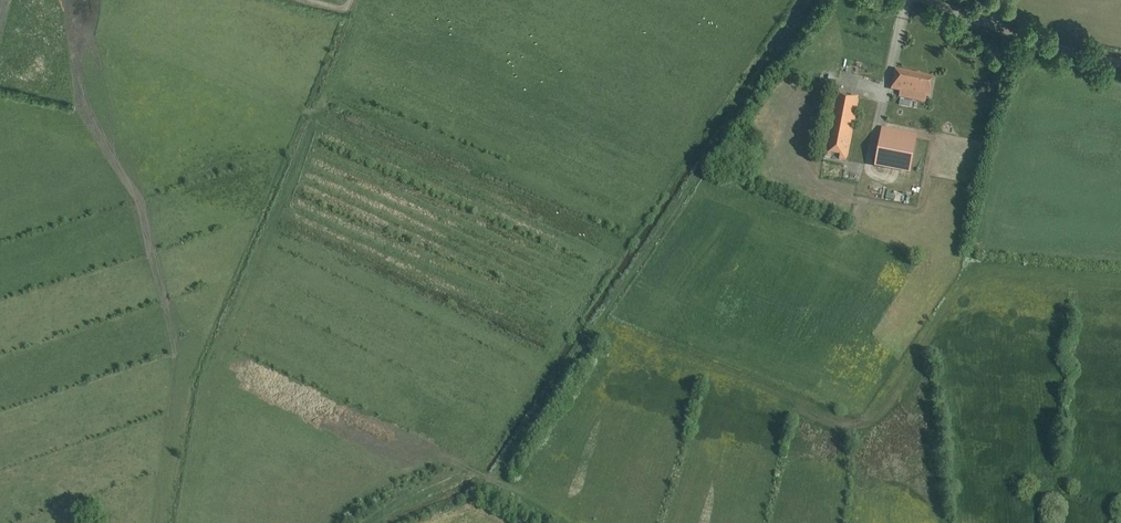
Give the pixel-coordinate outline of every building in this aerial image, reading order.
[(932,79),(895,72),(891,89),(929,96),(932,79)] [(851,96),(851,99),(842,97),(842,94),(836,93),(824,156),(830,157),(831,154),(840,156),(839,159),(845,160),(858,97),(851,96)] [(875,166),(910,173),(916,139),(881,132),(875,166)]
